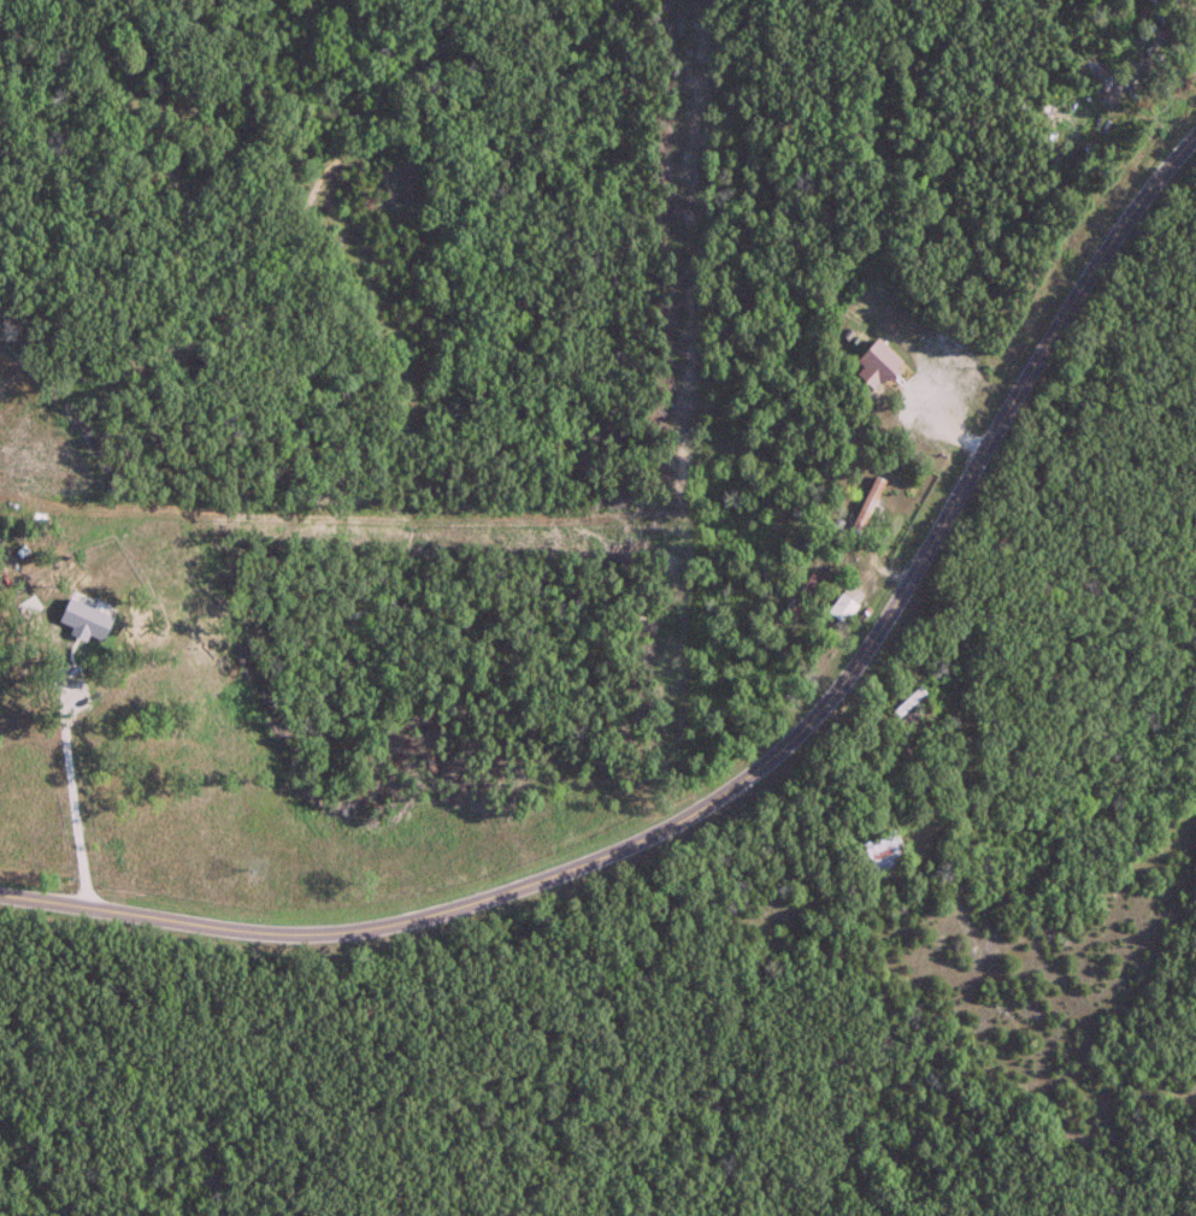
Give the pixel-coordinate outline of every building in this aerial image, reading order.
[(869,383),(892,361),(866,334),(843,357),(869,383)] [(859,537),(881,480),(868,475),(846,532),(859,537)] [(822,614),(842,626),(855,604),(835,592),(822,614)] [(923,695),(914,686),(888,713),(896,721),(923,695)] [(902,722),(909,729),(916,722),(909,715),(902,722)] [(852,846),(865,876),(893,864),(880,834),(852,846)]
